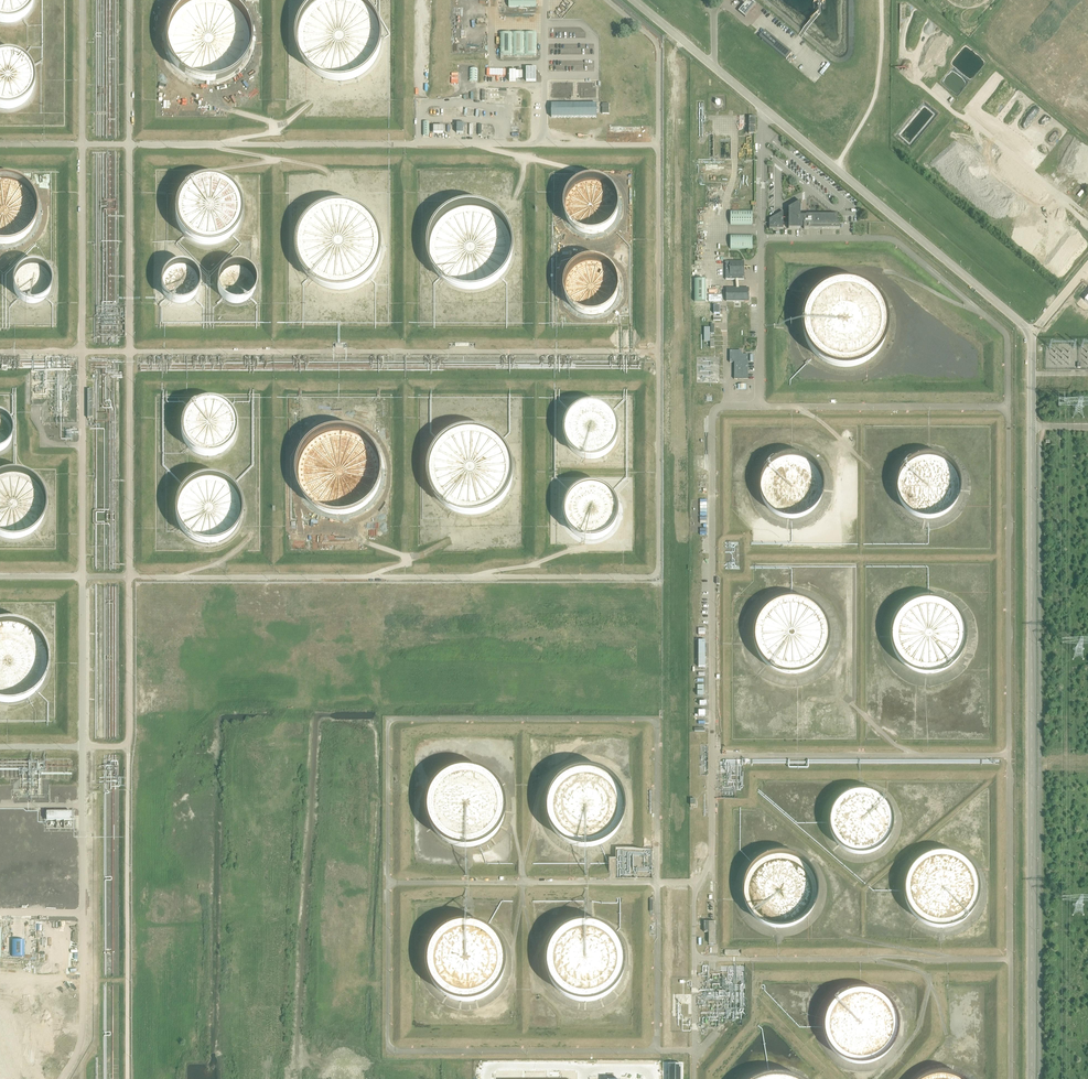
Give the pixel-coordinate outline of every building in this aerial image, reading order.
[(35,9),(38,0),(0,0),(0,22),(3,23),(12,24),(21,22),(29,16),(35,9)] [(244,64),(251,51),(253,37),(250,23),(243,11),(233,1),(231,0),(186,0),(179,5),(169,16),(165,31),(165,46),(170,60),(180,71),(192,79),(207,82),(221,80),(234,74),(244,64)] [(376,62),(383,49),(385,35),(383,21),(376,9),(366,0),(316,0),(311,3),(302,15),(297,29),(297,44),(302,58),(312,70),(325,77),(340,80),(354,78),(366,72),(376,62)] [(743,5),(738,11),(745,17),(751,10),(753,8),(756,4),(751,0),(737,0),(743,5)] [(914,13),(901,13),(901,22),(914,22),(914,13)] [(765,31),(759,37),(786,60),(792,53),(765,31)] [(513,56),(512,34),(501,34),(501,57),(513,56)] [(525,56),(524,34),(512,34),(513,56),(525,56)] [(536,34),(524,34),(525,56),(537,56),(536,34)] [(35,94),(38,84),(38,75),(34,66),(28,59),(19,54),(10,53),(1,54),(0,55),(0,107),(3,108),(13,109),(22,107),(30,101),(35,94)] [(536,68),(526,68),(526,82),(536,82),(536,68)] [(469,69),(469,81),(477,81),(478,69),(469,69)] [(522,71),(509,71),(509,82),(516,82),(516,78),(522,78),(522,71)] [(488,89),(488,103),(506,103),(506,96),(498,96),(499,89),(488,89)] [(597,105),(551,104),(551,117),(597,117),(597,105)] [(485,126),(485,136),(499,136),(499,126),(485,126)] [(36,227),(39,215),(38,203),(33,193),(25,184),(14,179),(2,178),(0,178),(0,247),(9,247),(20,244),(30,236),(36,227)] [(612,226),(618,218),(621,209),(620,200),(617,191),(610,184),(602,179),(593,178),(584,179),(576,183),(569,190),(566,198),(564,207),(566,216),(571,224),(577,230),(586,233),(595,234),(605,231),(612,226)] [(235,239),(241,229),(244,217),(243,205),(238,195),(230,186),(219,181),(207,180),(196,182),(187,188),(180,196),(175,207),(175,218),(177,229),(183,238),(192,245),(202,249),(214,249),(225,246),(235,239)] [(499,282),(509,272),(515,260),(517,246),(515,232),(508,219),(498,209),(485,203),(470,202),(456,205),(443,213),(434,225),(429,239),(429,254),(434,268),(444,280),(457,287),(472,290),(486,288),(499,282)] [(837,216),(806,216),(804,216),(804,215),(803,215),(802,215),(802,216),(800,216),(800,214),(801,214),(801,202),(789,208),(789,229),(801,229),(801,227),(804,227),(804,230),(809,230),(809,229),(840,229),(840,224),(839,224),(839,223),(839,222),(837,222),(837,216)] [(366,289),(376,279),(382,267),(385,253),(382,239),(375,226),(365,216),(352,211),(338,209),(323,212),(311,220),(301,232),(296,246),(297,261),(302,275),(311,287),(324,294),(339,297),(353,295),(366,289)] [(753,210),(731,210),(731,225),(753,225),(753,210)] [(783,212),(773,218),(769,220),(769,229),(783,229),(783,212)] [(753,235),(731,235),(731,250),(753,250),(753,235)] [(613,310),(618,302),(621,293),(621,283),(617,274),(611,267),(602,263),(593,261),(584,263),(576,267),(570,273),(566,281),(565,290),(567,299),(571,307),(578,313),(586,317),(596,317),(605,315),(613,310)] [(744,261),(726,261),(726,280),(744,280),(744,275),(744,261)] [(48,301),(52,295),(53,290),(52,283),(50,278),(46,273),(41,270),(34,269),(28,270),(22,273),(18,278),(15,284),(15,291),(17,297),(21,302),(26,305),(32,307),(38,307),(44,305),(48,301)] [(194,301),(197,296),(198,290),(198,284),(195,278),(191,274),(186,271),(179,270),(173,271),(167,274),(163,279),(161,285),(160,291),(162,297),(166,302),(171,306),(177,307),(183,307),(189,305),(194,301)] [(251,302),(255,297),(256,291),(255,284),(253,279),(248,274),(243,271),(236,270),(230,272),(225,275),(221,280),(218,285),(218,292),(220,298),(223,303),(228,306),(234,308),(241,308),(246,306),(251,302)] [(696,282),(696,275),(693,275),(693,288),(702,288),(702,279),(704,279),(704,275),(698,275),(698,279),(700,279),(700,282),(696,282)] [(872,360),(883,350),(889,338),(891,324),(889,310),(882,297),(871,287),(859,282),(844,280),(830,283),(817,291),(808,303),(803,317),(803,332),(808,346),(818,358),(831,365),(846,368),(860,366),(872,360)] [(749,288),(726,288),(726,301),(749,301),(749,288)] [(125,302),(87,303),(88,346),(126,345),(125,302)] [(734,362),(734,379),(748,379),(748,355),(741,355),(741,351),(730,351),(730,362),(734,362)] [(74,377),(37,378),(39,445),(76,444),(74,377)] [(229,450),(235,443),(238,433),(238,423),(234,414),(228,406),(219,401),(210,399),(200,401),(191,405),(184,413),(180,422),(180,431),(182,440),(187,448),(194,454),(203,457),(212,458),(221,455),(229,450)] [(612,451),(617,444),(620,435),(620,425),(616,416),(610,409),(601,405),(592,403),(583,404),(575,409),(569,415),(565,423),(564,432),(565,441),(570,449),(577,455),(585,458),(595,459),(604,457),(612,451)] [(12,440),(14,434),(13,428),(11,423),(7,418),(1,415),(0,415),(0,451),(4,449),(9,445),(12,440)] [(363,507),(373,498),(380,485),(382,471),(379,457),(373,444),(362,435),(349,429),(335,427),(321,431),(308,439),(299,450),(294,465),(294,480),(299,494),(309,505),(322,513),(336,516),(350,514),(363,507)] [(498,509),(509,499),(515,487),(517,473),(515,459),(508,446),(498,436),(485,431),(470,429),(456,432),(443,440),(434,452),(429,466),(429,481),(434,495),(444,507),(457,514),(472,517),(486,515),(498,509)] [(952,506),(958,497),(961,487),(961,476),(957,466),(950,458),(941,453),(930,451),(920,452),(910,457),(903,464),(898,474),(897,484),(899,495),(905,504),(913,510),(922,514),(933,515),(943,512),(952,506)] [(817,504),(823,495),(825,485),(824,475),(819,465),(812,458),(802,453),(791,452),(781,454),(772,459),(765,467),(762,477),(761,487),(764,497),(770,506),(778,512),(788,515),(799,515),(809,511),(817,504)] [(48,520),(51,508),(50,496),(45,486),(36,477),(26,472),(14,471),(3,473),(0,475),(0,537),(9,540),(21,540),(32,537),(42,530),(48,520)] [(183,531),(202,542),(219,541),(234,533),(243,517),(242,496),(228,479),(207,473),(189,479),(177,494),(174,511),(183,531)] [(612,534),(618,526),(621,517),(620,508),(617,499),(610,492),(602,487),(593,486),(584,487),(576,491),(569,498),(566,506),(564,515),(566,524),(571,532),(577,538),(586,541),(595,542),(605,539),(612,534)] [(790,670),(802,670),(814,665),(823,657),(830,646),(832,634),(830,621),(825,610),(816,601),(804,596),(792,594),(780,597),(769,604),(761,613),(756,625),(756,638),(760,650),(767,660),(778,667),(790,670)] [(927,671),(940,669),(951,663),(960,654),(966,642),(966,629),(963,617),(955,606),(944,599),(932,595),(928,596),(920,596),(909,601),(900,608),(894,619),(891,630),(892,642),(896,653),(904,662),(914,668),(927,671)] [(46,689),(52,676),(55,662),(52,648),(45,636),(35,626),(22,620),(8,619),(0,621),(0,705),(9,707),(23,705),(36,699),(46,689)] [(0,761),(0,798),(71,797),(71,760),(0,761)] [(463,843),(475,842),(487,838),(497,830),(504,819),(507,807),(506,794),(501,782),(493,773),(482,767),(469,764),(456,766),(444,772),(434,782),(429,794),(428,807),(432,820),(440,831),(451,839),(463,843)] [(583,844),(596,843),(608,838),(618,829),(625,818),(627,806),(626,793),(621,781),(612,772),(600,766),(587,764),(574,766),(562,773),(553,783),(548,796),(548,809),(552,822),(560,833),(571,840),(583,844)] [(888,839),(893,831),(896,820),(895,809),(890,799),(883,791),(873,786),(862,785),(851,787),(841,793),(835,802),(831,812),(831,823),(834,832),(841,841),(849,847),(859,850),(870,849),(879,846),(888,839)] [(72,821),(72,812),(46,812),(46,821),(72,821)] [(966,915),(974,905),(979,894),(980,881),(977,869),(970,859),(961,851),(949,846),(936,846),(923,850),(912,858),(905,869),(901,882),(902,891),(903,895),(909,907),(918,917),(931,922),(943,924),(955,921),(966,915)] [(808,920),(816,910),(821,899),(822,886),(819,874),(812,864),(803,856),(791,851),(778,851),(765,855),(754,863),(747,874),(743,887),(745,900),(751,912),(760,922),(773,927),(785,929),(797,926),(808,920)] [(574,994),(587,996),(601,994),(612,987),(621,977),(626,964),(627,951),(622,938),(618,932),(614,927),(602,920),(590,917),(578,918),(566,923),(556,931),(550,942),(547,954),(549,967),(554,979),(563,988),(574,994)] [(462,998),(476,998),(488,993),(498,984),(505,973),(508,960),(506,947),(500,935),(491,926),(479,920),(466,919),(453,921),(442,928),(434,938),(429,950),(428,963),(432,975),(439,986),(450,994),(462,998)] [(716,922),(704,922),(704,932),(708,932),(708,943),(710,943),(716,943),(716,922)] [(14,938),(6,938),(6,956),(14,957),(14,938)] [(880,1057),(890,1049),(897,1039),(901,1026),(899,1014),(894,1002),(885,993),(873,988),(861,986),(850,989),(840,995),(832,1004),(827,1014),(826,1026),(829,1037),(835,1047),(844,1055),(854,1060),(867,1060),(880,1057)] [(802,1076),(786,1071),(770,1071),(755,1076),(751,1078),(806,1078),(802,1076)] [(950,1071),(928,1072),(918,1078),(966,1078),(950,1071)]
